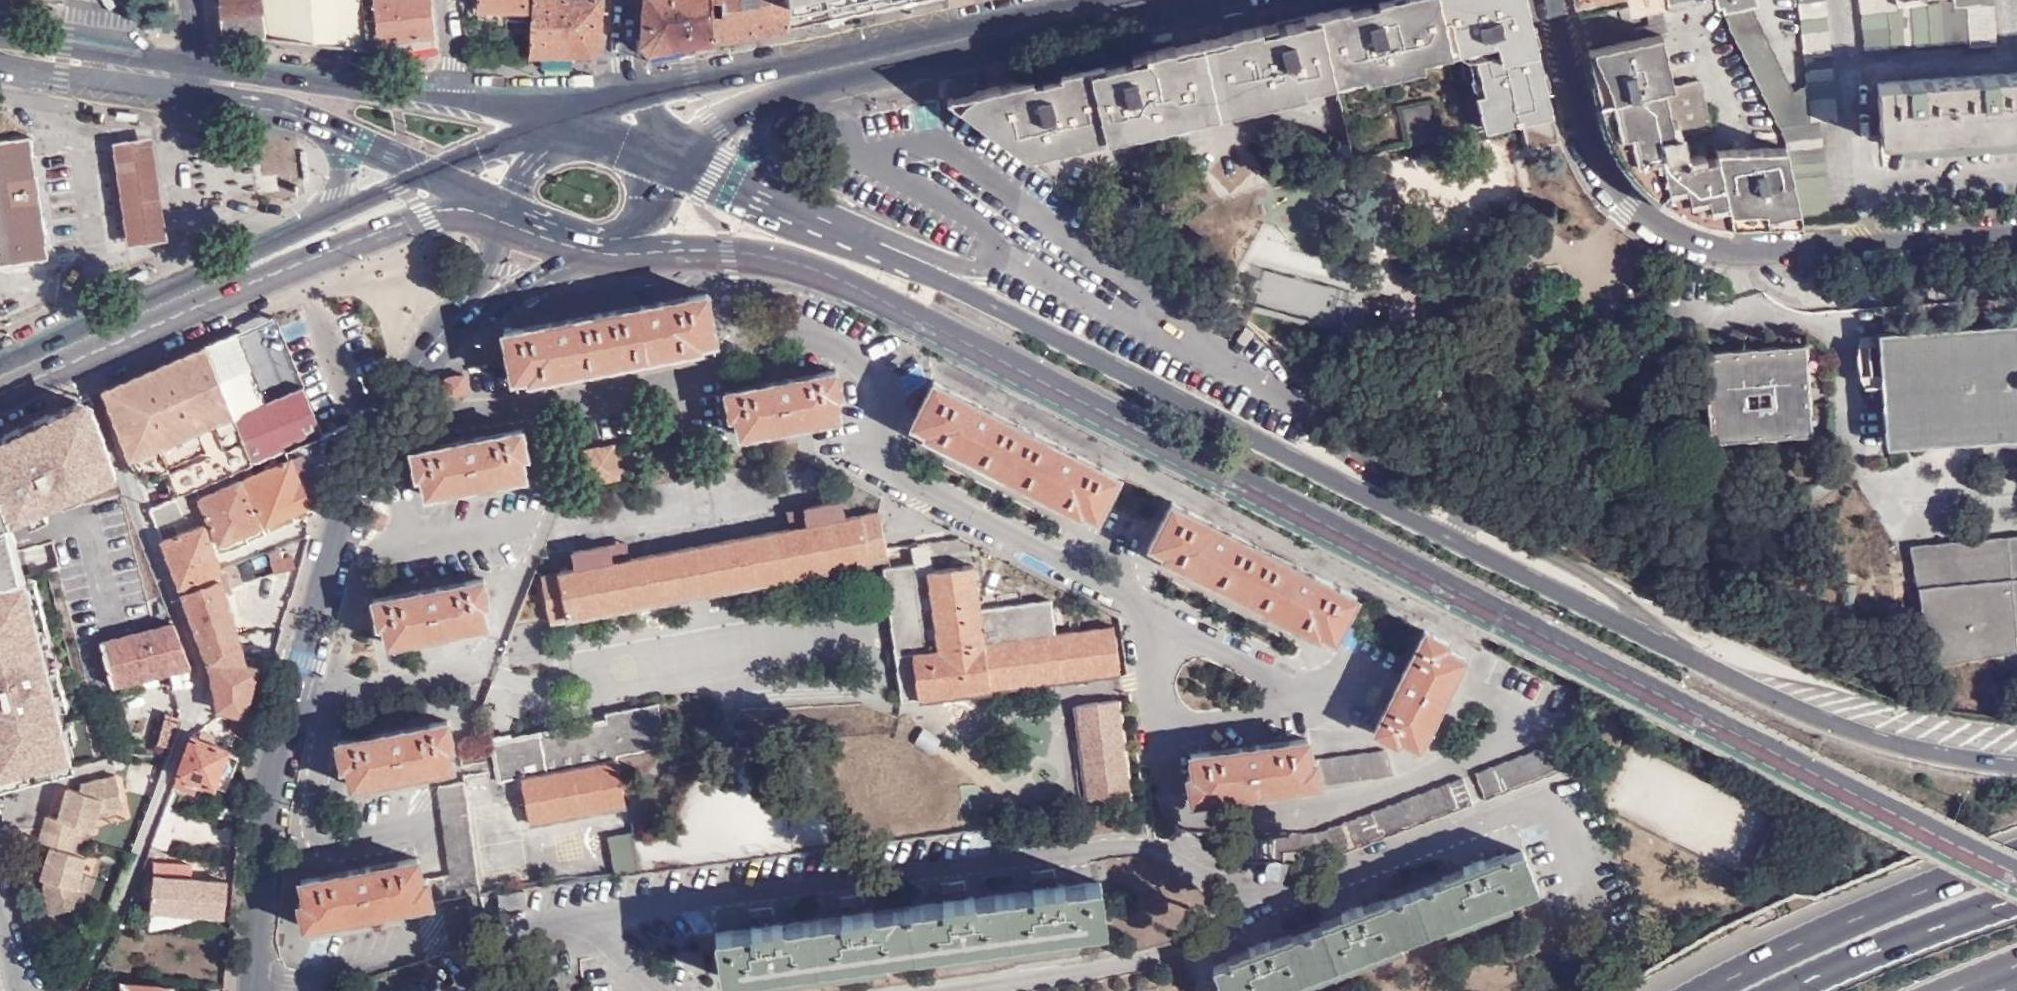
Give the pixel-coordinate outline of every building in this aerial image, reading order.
[(220,32),(265,36),(262,0),(218,0),(220,32)] [(265,36),(312,42),(309,0),(262,0),(265,36)] [(312,42),(367,49),(364,19),(361,0),(309,0),(312,42)] [(364,19),(375,18),(373,0),(361,0),(364,19)] [(429,0),(373,0),(375,18),(378,40),(433,35),(429,0)] [(477,8),(527,9),(527,0),(477,0),(477,8)] [(604,0),(532,0),(529,54),(560,54),(591,53),(600,46),(604,0)] [(716,40),(714,0),(643,0),(640,36),(639,45),(647,52),(716,40)] [(789,27),(788,0),(714,0),(716,40),(789,27)] [(914,0),(788,0),(789,27),(914,0)] [(946,96),(966,111),(1018,150),(1026,156),(1188,119),(1215,113),(1245,106),(1332,86),(1456,57),(1472,128),(1520,117),(1549,110),(1536,52),(1524,0),(1363,0),(1351,3),(1345,4),(1301,14),(1264,22),(1256,24),(1227,31),(1199,37),(1171,43),(1143,50),(1135,52),(1102,59),(1058,70),(1051,72),(1030,76),(946,96)] [(1670,0),(1628,0),(1632,15),(1647,12),(1664,9),(1672,7),(1670,0)] [(1726,15),(1778,124),(1786,140),(1787,146),(1798,202),(1800,216),(1829,212),(1820,120),(1836,117),(1825,0),(1800,0),(1807,82),(1794,88),(1752,3),(1726,15)] [(1895,3),(1895,0),(1861,0),(1866,51),(1892,50),(1892,45),(1968,40),(1968,44),(1995,43),(1993,0),(1925,0),(1895,3)] [(1619,7),(1605,10),(1609,26),(1623,22),(1619,7)] [(1668,30),(1664,9),(1647,12),(1650,23),(1636,26),(1638,37),(1662,31),(1668,30)] [(1605,10),(1581,16),(1585,31),(1588,44),(1611,39),(1609,26),(1605,10)] [(1662,31),(1638,37),(1589,48),(1591,56),(1596,78),(1601,100),(1618,96),(1663,87),(1673,85),(1663,40),(1662,31)] [(1456,57),(1332,86),(1350,156),(1472,128),(1456,57)] [(1878,81),(1882,141),(1936,138),(2016,132),(2016,72),(1878,81)] [(1618,96),(1601,100),(1607,128),(1612,137),(1620,151),(1630,166),(1645,183),(1663,198),(1676,206),(1702,218),(1713,220),(1729,220),(1726,207),(1724,198),(1715,153),(1678,161),(1672,135),(1708,127),(1698,80),(1673,85),(1663,87),(1618,96)] [(1527,149),(1558,143),(1549,110),(1520,117),(1527,149)] [(1018,150),(966,111),(951,130),(955,157),(992,184),(1013,157),(1018,150)] [(0,139),(0,257),(1,263),(49,256),(30,135),(0,139)] [(153,135),(114,140),(129,246),(168,241),(153,135)] [(1787,146),(1712,144),(1715,153),(1724,198),(1726,207),(1729,220),(1736,220),(1758,220),(1778,220),(1801,219),(1800,216),(1798,202),(1787,146)] [(1028,158),(1026,156),(1018,150),(1013,157),(1023,165),(1028,158)] [(1333,322),(1343,289),(1260,264),(1250,297),(1333,322)] [(715,341),(706,291),(502,331),(512,381),(563,371),(665,351),(715,341)] [(1968,436),(2008,432),(2016,431),(2016,324),(1877,333),(1886,441),(1968,436)] [(235,330),(204,343),(233,411),(256,463),(323,436),(307,400),(301,385),(290,390),(264,401),(235,330)] [(129,458),(157,446),(233,411),(204,343),(102,388),(129,458)] [(1804,343),(1703,351),(1710,440),(1812,431),(1804,343)] [(835,370),(724,390),(729,416),(735,415),(739,435),(788,426),(837,418),(833,396),(840,395),(835,370)] [(464,373),(446,376),(449,393),(467,390),(464,373)] [(287,381),(290,390),(301,385),(298,377),(287,381)] [(1092,522),(1117,474),(934,380),(909,428),(955,451),(1047,498),(1092,522)] [(78,764),(15,522),(117,477),(84,394),(0,432),(0,783),(78,764)] [(256,463),(233,411),(157,446),(179,495),(197,487),(244,468),(256,463)] [(256,463),(244,468),(266,523),(319,501),(331,455),(348,427),(323,436),(256,463)] [(523,431),(411,452),(416,476),(421,475),(424,495),(475,485),(525,476),(521,456),(527,455),(523,431)] [(2008,432),(1968,436),(1994,441),(2016,446),(2016,431),(2008,432)] [(609,443),(578,450),(584,482),(616,475),(609,443)] [(165,474),(173,497),(179,495),(157,446),(129,458),(136,467),(142,472),(150,475),(158,475),(165,474)] [(243,480),(199,497),(217,543),(260,526),(243,480)] [(148,507),(155,524),(179,514),(173,497),(148,507)] [(560,571),(540,575),(549,622),(568,618),(867,563),(887,559),(878,512),(858,516),(844,519),(840,501),(804,508),(807,525),(611,562),(608,547),(571,554),(573,569),(560,571)] [(1332,643),(1357,595),(1171,501),(1147,550),(1193,573),(1286,620),(1332,643)] [(157,529),(179,586),(220,570),(201,524),(175,534),(171,524),(157,529)] [(1917,557),(2016,549),(2016,535),(1916,543),(1917,557)] [(1918,591),(1926,590),(1930,642),(1927,642),(1931,663),(1976,656),(1976,648),(2001,646),(2001,635),(2016,634),(2016,549),(1917,557),(1918,591)] [(292,555),(269,562),(272,573),(296,566),(292,555)] [(179,586),(209,663),(248,665),(258,668),(259,666),(248,663),(223,597),(232,594),(229,588),(241,584),(234,565),(220,570),(179,586)] [(919,565),(881,570),(892,654),(899,703),(1119,674),(1113,624),(1051,632),(1047,602),(976,612),(970,567),(921,574),(919,565)] [(486,607),(481,578),(373,598),(378,626),(383,625),(387,646),(436,636),(486,627),(482,607),(486,607)] [(1926,590),(1918,591),(1927,642),(1930,642),(1926,590)] [(191,667),(175,622),(104,635),(116,684),(191,669),(191,667)] [(1447,646),(1450,642),(1427,630),(1375,729),(1399,742),(1401,737),(1419,747),(1443,701),(1466,656),(1447,646)] [(209,663),(218,715),(232,721),(242,726),(258,668),(248,665),(209,663)] [(1087,796),(1131,793),(1123,690),(1078,694),(1087,796)] [(609,726),(496,742),(501,778),(522,776),(529,823),(626,810),(619,762),(667,756),(661,711),(608,718),(609,726)] [(160,744),(172,747),(181,715),(169,712),(160,744)] [(242,726),(232,721),(228,731),(243,737),(247,728),(242,726)] [(447,721),(337,741),(342,768),(349,767),(352,786),(401,778),(450,769),(446,748),(451,747),(447,721)] [(191,734),(172,785),(192,792),(196,784),(214,792),(230,749),(213,742),(215,735),(201,730),(198,737),(191,734)] [(1576,764),(1567,742),(1565,737),(1475,772),(1486,799),(1568,767),(1576,764)] [(1320,782),(1316,759),(1313,760),(1310,738),(1192,754),(1195,775),(1189,775),(1193,800),(1256,791),(1320,782)] [(1316,759),(1320,782),(1390,772),(1387,749),(1316,759)] [(78,885),(86,857),(74,854),(78,838),(81,827),(93,830),(99,811),(123,805),(117,775),(82,784),(79,791),(68,787),(59,818),(48,815),(40,844),(52,847),(44,877),(48,878),(45,885),(53,913),(84,905),(78,885)] [(1324,859),(1473,803),(1462,776),(1313,831),(1236,830),(1236,832),(1235,858),(1283,858),(1284,849),(1320,850),(1324,859)] [(423,880),(427,904),(439,901),(447,952),(472,945),(464,889),(476,887),(462,785),(433,789),(447,876),(423,880)] [(165,804),(175,807),(180,793),(170,789),(165,804)] [(165,804),(150,839),(163,844),(169,831),(166,830),(175,807),(165,804)] [(91,841),(93,830),(81,827),(78,838),(91,841)] [(608,837),(614,877),(641,873),(635,833),(608,837)] [(74,854),(86,857),(91,841),(78,838),(74,854)] [(1211,968),(1220,990),(1269,990),(1538,889),(1523,850),(1471,869),(1367,909),(1263,948),(1211,968)] [(427,904),(423,880),(419,881),(415,859),(301,878),(304,901),(298,902),(302,925),(364,915),(427,904)] [(193,865),(155,861),(150,909),(223,916),(227,883),(191,879),(193,865)] [(764,922),(716,928),(722,976),(1106,927),(1100,879),(1052,885),(956,897),(860,910),(764,922)] [(102,976),(90,975),(82,990),(94,990),(102,976)] [(123,982),(123,990),(174,990),(174,986),(123,982)]
